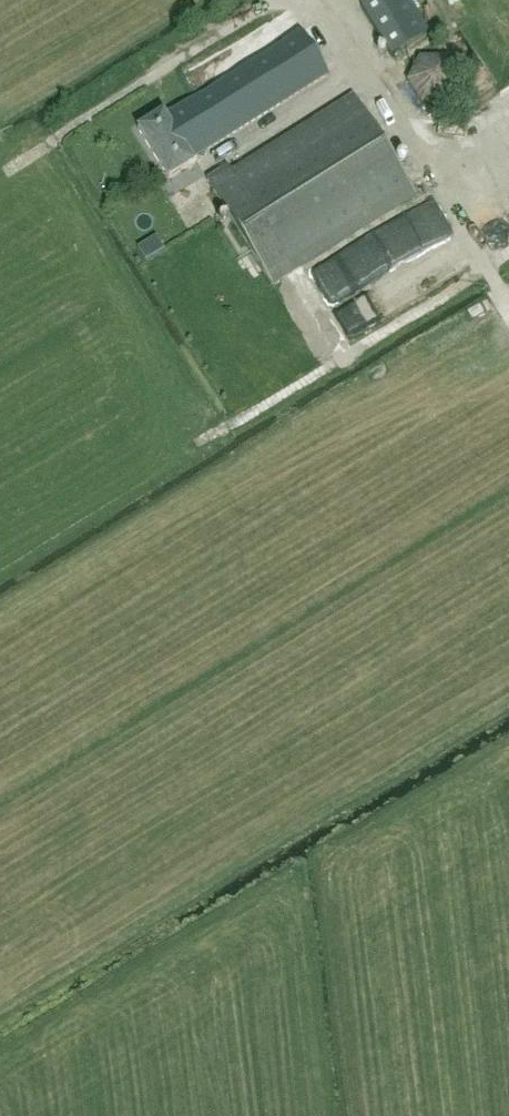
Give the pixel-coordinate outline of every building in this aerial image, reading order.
[(391,57),(444,25),(429,0),(408,0),(357,0),(391,57)] [(301,31),(166,115),(164,112),(137,129),(169,179),(195,163),(193,160),(328,75),(301,31)] [(412,67),(428,90),(464,67),(449,43),(412,67)] [(353,94),(209,185),(272,285),(415,194),(353,94)] [(445,190),(352,245),(366,271),(459,216),(445,190)] [(145,236),(153,249),(171,238),(163,225),(145,236)] [(384,305),(385,307),(481,261),(466,230),(367,277),(368,281),(331,298),(344,325),(384,305)] [(348,251),(316,270),(329,291),(360,272),(348,251)]
